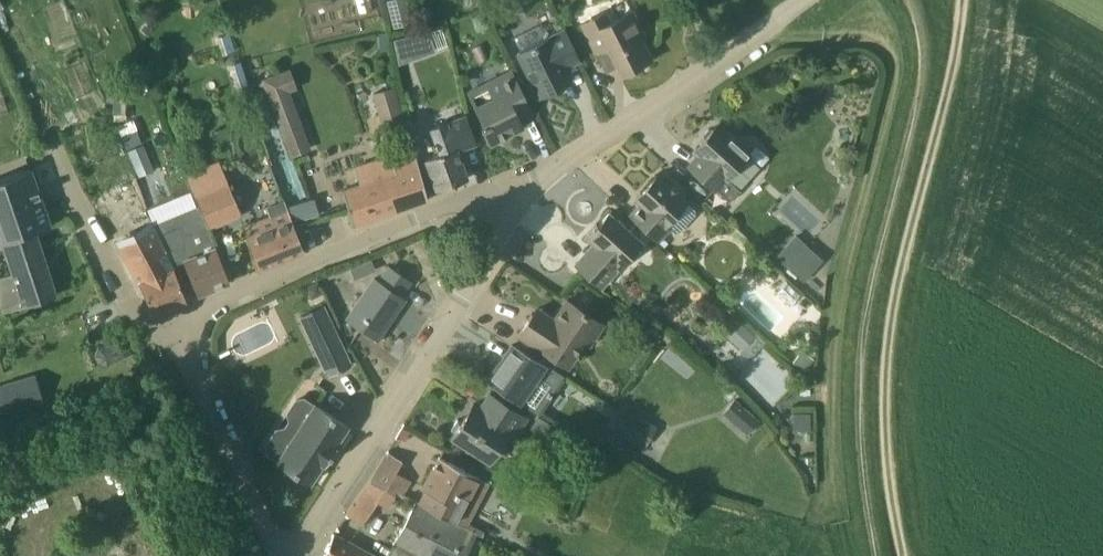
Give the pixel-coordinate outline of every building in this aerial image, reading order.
[(406,0),(392,0),(387,1),(394,28),(412,24),(406,0)] [(645,36),(634,17),(631,10),(612,19),(608,11),(581,24),(595,51),(607,45),(621,73),(651,58),(641,38),(645,36)] [(435,49),(427,29),(393,39),(399,63),(435,49)] [(578,56),(568,37),(564,30),(517,53),(539,96),(570,81),(564,67),(565,63),(578,56)] [(310,148),(289,89),(296,87),(289,67),(260,77),(266,96),(269,96),(290,155),(310,148)] [(532,110),(522,91),(511,70),(465,93),(490,142),(521,126),(517,118),(532,110)] [(370,131),(405,120),(395,87),(373,93),(379,114),(366,118),(370,131)] [(125,93),(124,93),(107,93),(107,101),(107,102),(112,102),(113,102),(113,113),(114,113),(114,120),(114,121),(125,121),(125,93)] [(467,178),(456,149),(455,149),(454,147),(474,141),(465,116),(446,123),(445,121),(433,125),(439,142),(442,153),(426,159),(436,189),(467,178)] [(747,155),(748,154),(733,141),(716,125),(713,128),(708,129),(703,134),(703,140),(694,150),(698,154),(688,166),(716,191),(717,190),(729,201),(760,167),(747,155)] [(141,142),(136,130),(121,136),(126,148),(141,142)] [(127,151),(138,177),(139,176),(154,170),(143,144),(127,151)] [(341,190),(346,204),(353,225),(428,199),(410,147),(379,158),(354,166),(361,184),(341,190)] [(35,302),(56,295),(35,230),(50,225),(30,168),(0,179),(0,244),(1,244),(11,274),(0,278),(0,307),(2,312),(35,302)] [(629,215),(650,234),(660,243),(663,239),(672,229),(675,232),(679,232),(695,215),(695,209),(656,174),(635,198),(640,203),(629,215)] [(112,191),(131,227),(148,218),(129,182),(112,191)] [(240,215),(228,184),(196,197),(209,228),(240,215)] [(289,204),(294,221),(319,213),(314,196),(289,204)] [(304,251),(295,230),(284,202),(268,209),(271,216),(240,229),(256,270),(304,251)] [(208,230),(198,206),(168,219),(153,225),(172,265),(183,260),(197,294),(229,281),(208,230)] [(644,244),(629,231),(609,213),(598,225),(596,224),(585,236),(598,247),(594,252),(589,248),(574,265),(602,290),(644,244)] [(172,265),(153,225),(137,232),(117,242),(153,312),(185,299),(172,265)] [(822,259),(795,234),(776,256),(803,280),(822,259)] [(668,243),(663,239),(660,243),(664,247),(668,243)] [(350,267),(355,279),(376,270),(371,259),(350,267)] [(374,277),(347,318),(377,339),(404,299),(401,296),(411,281),(388,266),(378,280),(374,277)] [(316,296),(323,293),(317,281),(306,287),(309,293),(309,294),(316,296)] [(605,325),(586,313),(567,300),(554,321),(536,309),(519,333),(569,366),(585,344),(590,347),(605,325)] [(301,316),(328,375),(352,364),(324,305),(301,316)] [(727,336),(741,349),(740,351),(749,360),(764,344),(756,337),(740,322),(727,336)] [(646,351),(656,341),(647,332),(637,341),(646,351)] [(101,366),(132,351),(123,334),(93,349),(101,366)] [(512,344),(488,381),(537,414),(562,378),(512,344)] [(806,372),(815,360),(804,351),(794,363),(806,372)] [(0,384),(0,413),(42,400),(35,374),(0,384)] [(512,437),(525,417),(489,393),(480,408),(473,403),(461,421),(457,419),(451,429),(455,432),(452,436),(488,460),(506,433),(512,437)] [(321,464),(322,465),(336,446),(335,445),(347,425),(315,404),(314,405),(303,398),(296,400),(288,411),(289,418),(284,426),(275,427),(265,444),(267,454),(307,482),(321,464)] [(758,420),(734,398),(723,411),(747,433),(758,420)] [(658,427),(623,409),(613,429),(648,447),(658,427)] [(370,481),(398,494),(399,493),(403,496),(412,483),(396,472),(402,463),(388,454),(370,481)] [(491,483),(463,469),(439,456),(423,488),(426,490),(420,503),(478,533),(484,537),(486,532),(470,524),(491,483)] [(396,496),(398,494),(370,481),(349,514),(364,524),(386,490),(396,496)] [(413,555),(474,555),(482,542),(475,538),(478,533),(420,503),(417,502),(395,547),(413,555)] [(333,533),(322,555),(378,555),(333,533)]
